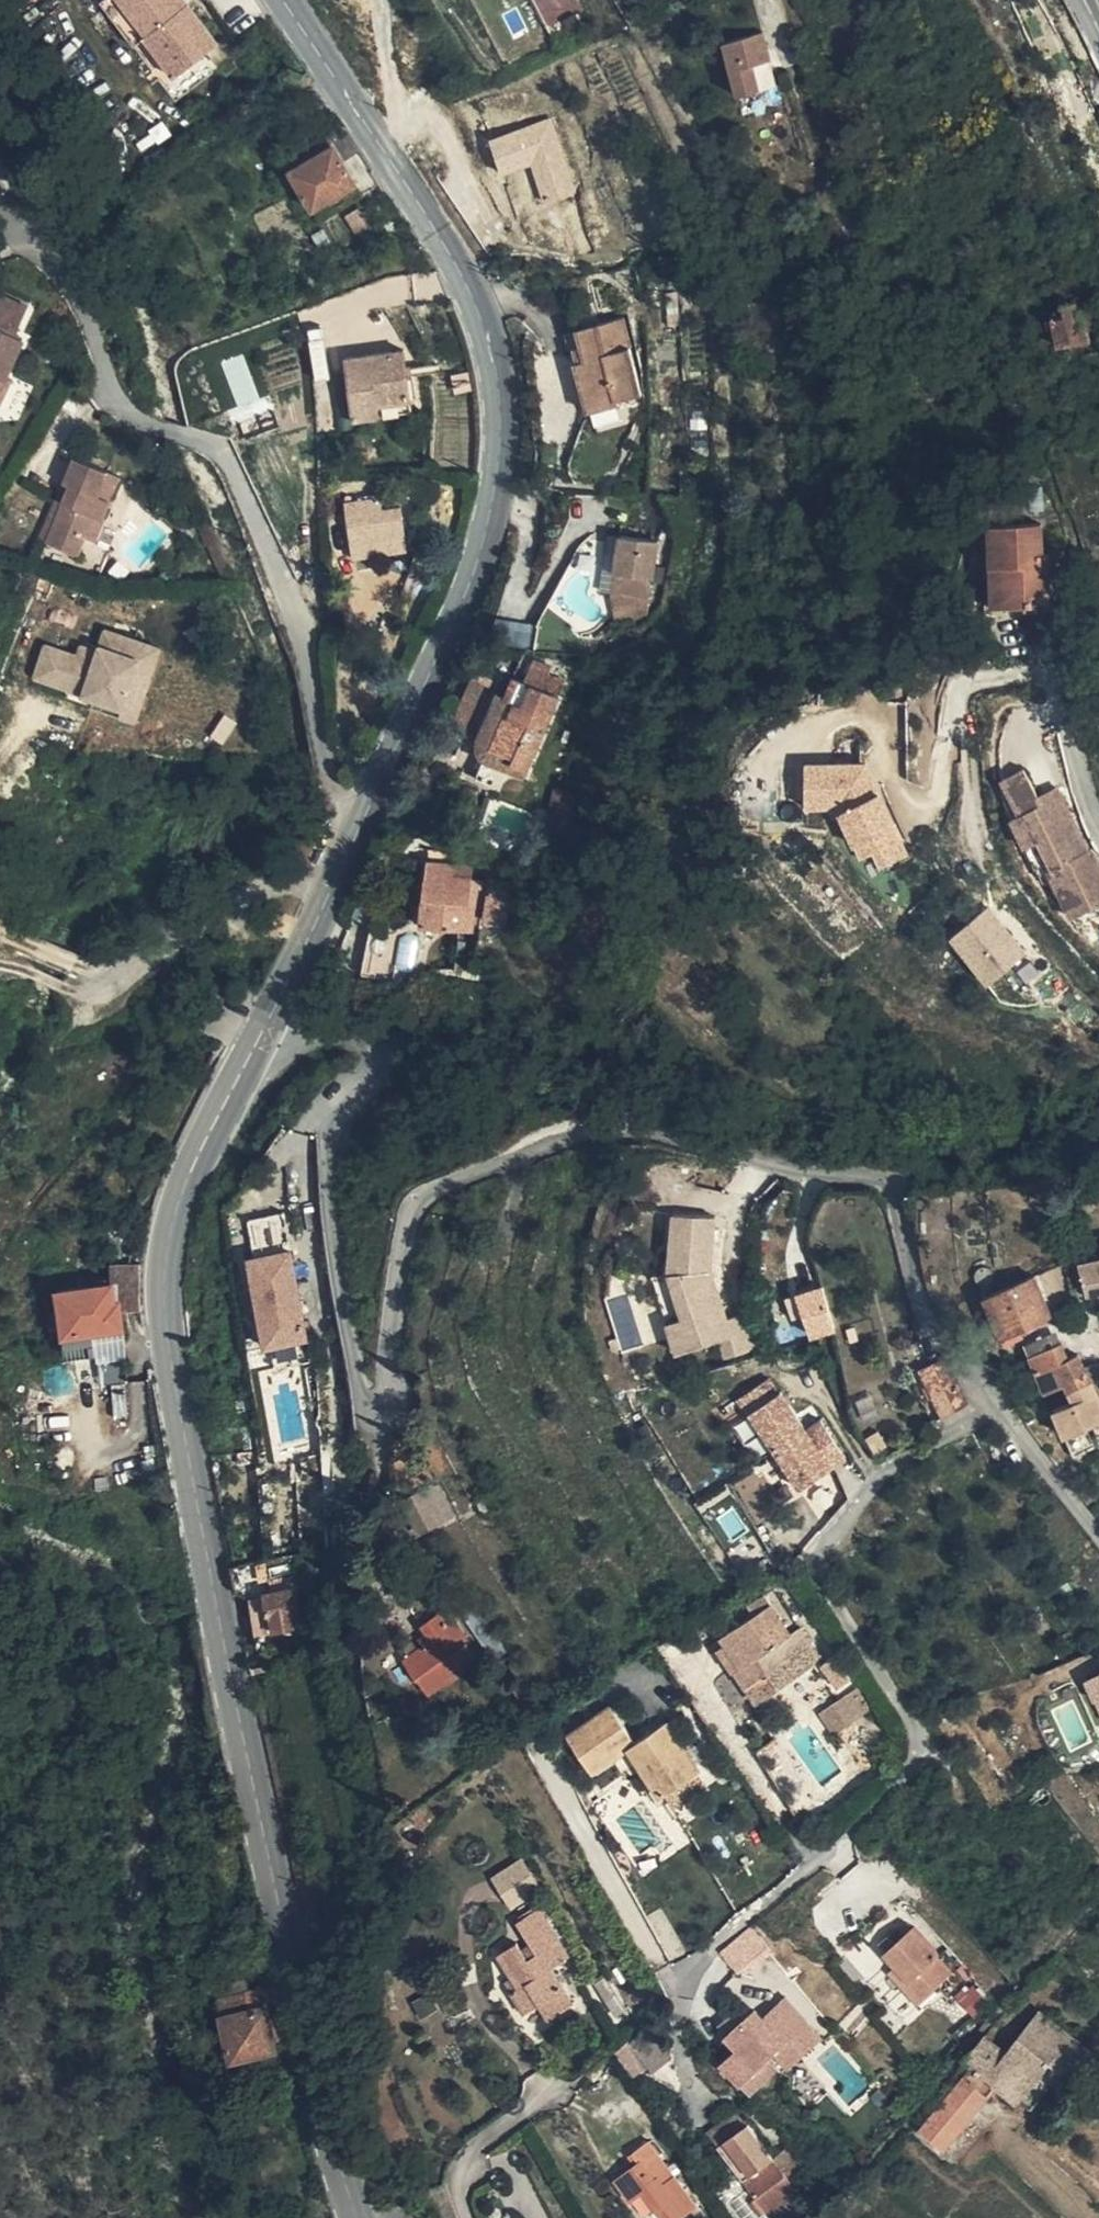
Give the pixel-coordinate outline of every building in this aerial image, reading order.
[(164,45),(130,0),(119,9),(154,53),(164,45)] [(187,0),(130,0),(164,45),(195,84),(238,50),(206,9),(199,15),(187,0)] [(199,15),(206,9),(199,0),(187,0),(199,15)] [(730,64),(748,118),(770,110),(762,86),(780,80),(768,51),(730,64)] [(770,110),(748,118),(751,130),(775,122),(770,110)] [(498,177),(529,167),(540,204),(577,193),(553,118),(486,138),(498,177)] [(399,198),(366,132),(306,158),(339,226),(399,198)] [(370,232),(374,244),(385,239),(382,226),(370,232)] [(2,374),(8,377),(27,333),(20,330),(32,302),(0,288),(0,378),(2,374)] [(609,339),(610,397),(620,395),(619,389),(642,386),(623,308),(606,312),(609,339)] [(585,402),(610,397),(609,339),(606,312),(569,322),(585,402)] [(1087,316),(1090,334),(1098,332),(1098,314),(1087,316)] [(1090,334),(1087,316),(1060,320),(1067,353),(1092,347),(1090,334)] [(369,411),(425,410),(421,361),(363,364),(369,411)] [(0,378),(0,399),(4,401),(13,380),(8,377),(2,374),(0,378)] [(427,425),(425,410),(369,411),(368,427),(427,425)] [(72,485),(65,502),(48,538),(75,551),(94,509),(102,513),(121,470),(80,452),(66,483),(72,485)] [(59,500),(65,502),(72,485),(66,483),(59,500)] [(388,515),(387,503),(350,508),(356,552),(391,548),(400,552),(409,550),(414,542),(410,511),(388,515)] [(94,509),(75,551),(84,555),(103,516),(102,513),(94,509)] [(1002,567),(1003,604),(1054,603),(1054,552),(1047,552),(1046,520),(991,521),(991,567),(1002,567)] [(647,591),(649,591),(658,534),(619,530),(614,567),(624,568),(621,588),(647,591)] [(614,567),(611,587),(621,588),(624,568),(614,567)] [(991,567),(992,604),(1003,604),(1002,567),(991,567)] [(621,588),(611,587),(620,607),(646,600),(647,591),(621,588)] [(95,702),(138,716),(163,645),(108,626),(101,646),(83,640),(80,650),(48,639),(36,674),(98,696),(95,702)] [(518,661),(481,735),(512,749),(504,770),(520,778),(562,683),(553,677),(557,661),(559,656),(539,650),(533,665),(518,661)] [(570,670),(557,661),(553,677),(562,683),(570,670)] [(512,749),(481,735),(481,760),(504,770),(512,749)] [(912,850),(869,758),(808,757),(808,804),(840,804),(863,854),(875,849),(882,864),(912,850)] [(1064,790),(1046,800),(1044,795),(1028,766),(1002,780),(1021,815),(1012,819),(1028,848),(1042,840),(1059,871),(1056,872),(1078,914),(1098,902),(1098,863),(1092,850),(1096,848),(1064,790)] [(1044,795),(1046,800),(1064,790),(1059,787),(1044,795)] [(452,845),(452,851),(451,865),(465,865),(464,845),(452,845)] [(451,865),(452,851),(421,852),(423,919),(468,920),(469,896),(481,896),(482,870),(465,869),(465,865),(451,865)] [(1029,948),(992,903),(953,934),(990,979),(1029,948)] [(420,923),(390,922),(385,969),(417,972),(420,923)] [(721,1338),(726,1355),(770,1342),(759,1306),(732,1315),(716,1266),(721,1211),(674,1207),(669,1269),(683,1313),(666,1319),(677,1352),(721,1338)] [(251,1249),(284,1242),(278,1214),(245,1221),(251,1249)] [(312,1338),(297,1246),(252,1253),(267,1345),(312,1338)] [(1079,1251),(1087,1282),(1098,1281),(1098,1249),(1079,1251)] [(119,1306),(139,1305),(139,1304),(137,1257),(137,1256),(108,1259),(107,1278),(55,1286),(56,1305),(46,1307),(48,1321),(59,1320),(60,1329),(92,1325),(96,1348),(125,1345),(119,1306)] [(1035,1267),(993,1280),(991,1295),(1029,1282),(1039,1279),(1035,1267)] [(1029,1282),(1041,1317),(1051,1314),(1048,1306),(1039,1279),(1029,1282)] [(980,1284),(987,1307),(994,1305),(991,1295),(993,1280),(980,1284)] [(839,1324),(825,1282),(790,1293),(795,1310),(807,1307),(814,1332),(839,1324)] [(991,1295),(994,1305),(1003,1330),(1041,1317),(1029,1282),(991,1295)] [(994,1305),(987,1307),(984,1307),(987,1320),(993,1333),(1003,1330),(994,1305)] [(1029,1340),(1035,1358),(1067,1344),(1061,1327),(1029,1340)] [(1086,1354),(1078,1339),(1067,1344),(1035,1358),(1043,1379),(1063,1369),(1087,1357),(1086,1354)] [(1086,1354),(1087,1357),(1098,1380),(1098,1350),(1086,1354)] [(971,1401),(950,1353),(923,1365),(944,1413),(971,1401)] [(1098,1380),(1087,1357),(1063,1369),(1072,1388),(1054,1397),(1071,1433),(1086,1426),(1081,1413),(1093,1409),(1098,1421),(1098,1381),(1098,1380)] [(810,1426),(786,1388),(753,1409),(801,1484),(848,1454),(824,1417),(810,1426)] [(890,1440),(882,1426),(870,1434),(878,1448),(890,1440)] [(406,1485),(423,1516),(454,1496),(437,1466),(406,1485)] [(301,1597),(297,1574),(265,1580),(271,1616),(295,1613),(293,1598),(301,1597)] [(264,1586),(251,1589),(260,1631),(273,1628),(264,1586)] [(774,1595),(749,1609),(792,1672),(824,1652),(805,1620),(794,1628),(774,1595)] [(406,1649),(419,1670),(423,1667),(433,1682),(480,1649),(454,1607),(444,1614),(439,1607),(423,1618),(427,1625),(431,1632),(423,1638),(406,1649)] [(792,1672),(749,1609),(724,1625),(743,1657),(738,1661),(759,1693),(792,1672)] [(431,1632),(427,1625),(419,1630),(423,1638),(431,1632)] [(743,1657),(724,1625),(715,1630),(735,1663),(738,1661),(743,1657)] [(404,1680),(419,1670),(406,1649),(390,1660),(404,1680)] [(514,1655),(521,1669),(526,1666),(519,1653),(514,1655)] [(854,1674),(839,1653),(825,1662),(840,1683),(854,1674)] [(862,1683),(823,1709),(836,1730),(876,1705),(862,1683)] [(691,1748),(670,1716),(638,1738),(614,1703),(571,1732),(595,1767),(630,1742),(665,1793),(704,1766),(691,1748)] [(525,1854),(496,1872),(515,1904),(544,1887),(525,1854)] [(501,1951),(514,1970),(522,1982),(516,1986),(531,2010),(542,2002),(549,2013),(573,1998),(551,1966),(571,1953),(540,1905),(517,1919),(539,1952),(530,1958),(518,1940),(501,1951)] [(751,1920),(722,1946),(731,1956),(760,1931),(751,1920)] [(922,1997),(954,1968),(940,1953),(943,1951),(918,1923),(889,1949),(901,1963),(896,1968),(922,1997)] [(224,1953),(222,1939),(206,1940),(208,1954),(224,1953)] [(629,1997),(609,1963),(597,1970),(618,2004),(629,1997)] [(522,1982),(514,1970),(508,1974),(516,1986),(522,1982)] [(237,1990),(241,2009),(248,2008),(258,2049),(278,2044),(265,1983),(260,1984),(237,1990)] [(976,1983),(963,1995),(978,2011),(991,1999),(976,1983)] [(441,2005),(433,1987),(417,1995),(425,2012),(441,2005)] [(207,1998),(209,2016),(226,2012),(241,2009),(237,1990),(211,1996),(211,1997),(207,1998)] [(746,2044),(729,2060),(756,2089),(784,2063),(776,2054),(778,2051),(793,2066),(827,2034),(790,1994),(768,2015),(761,2007),(735,2031),(746,2044)] [(1042,1997),(1024,2021),(1034,2030),(1053,2004),(1042,1997)] [(988,2021),(969,2046),(977,2053),(970,2063),(994,2082),(1001,2073),(997,2069),(1002,2061),(1028,2081),(1022,2089),(1033,2097),(1053,2075),(1067,2086),(1098,2046),(1098,2040),(1053,2004),(1034,2030),(1024,2021),(1011,2038),(988,2021)] [(241,2009),(226,2012),(232,2040),(235,2055),(258,2049),(248,2008),(241,2009)] [(209,2016),(210,2035),(216,2034),(218,2043),(232,2040),(226,2012),(209,2016)] [(618,2047),(637,2074),(651,2063),(655,2067),(675,2053),(672,2034),(658,2017),(618,2047)] [(997,2069),(1001,2073),(1022,2089),(1028,2081),(1002,2061),(997,2069)] [(994,2082),(970,2063),(927,2119),(951,2137),(994,2082)] [(794,2179),(800,2174),(791,2163),(780,2149),(773,2142),(747,2111),(718,2134),(787,2211),(807,2194),(794,2179)] [(785,2130),(773,2142),(780,2149),(791,2163),(804,2152),(785,2130)] [(652,2135),(634,2149),(642,2159),(620,2176),(635,2195),(648,2184),(674,2217),(676,2217),(702,2199),(652,2135)]
